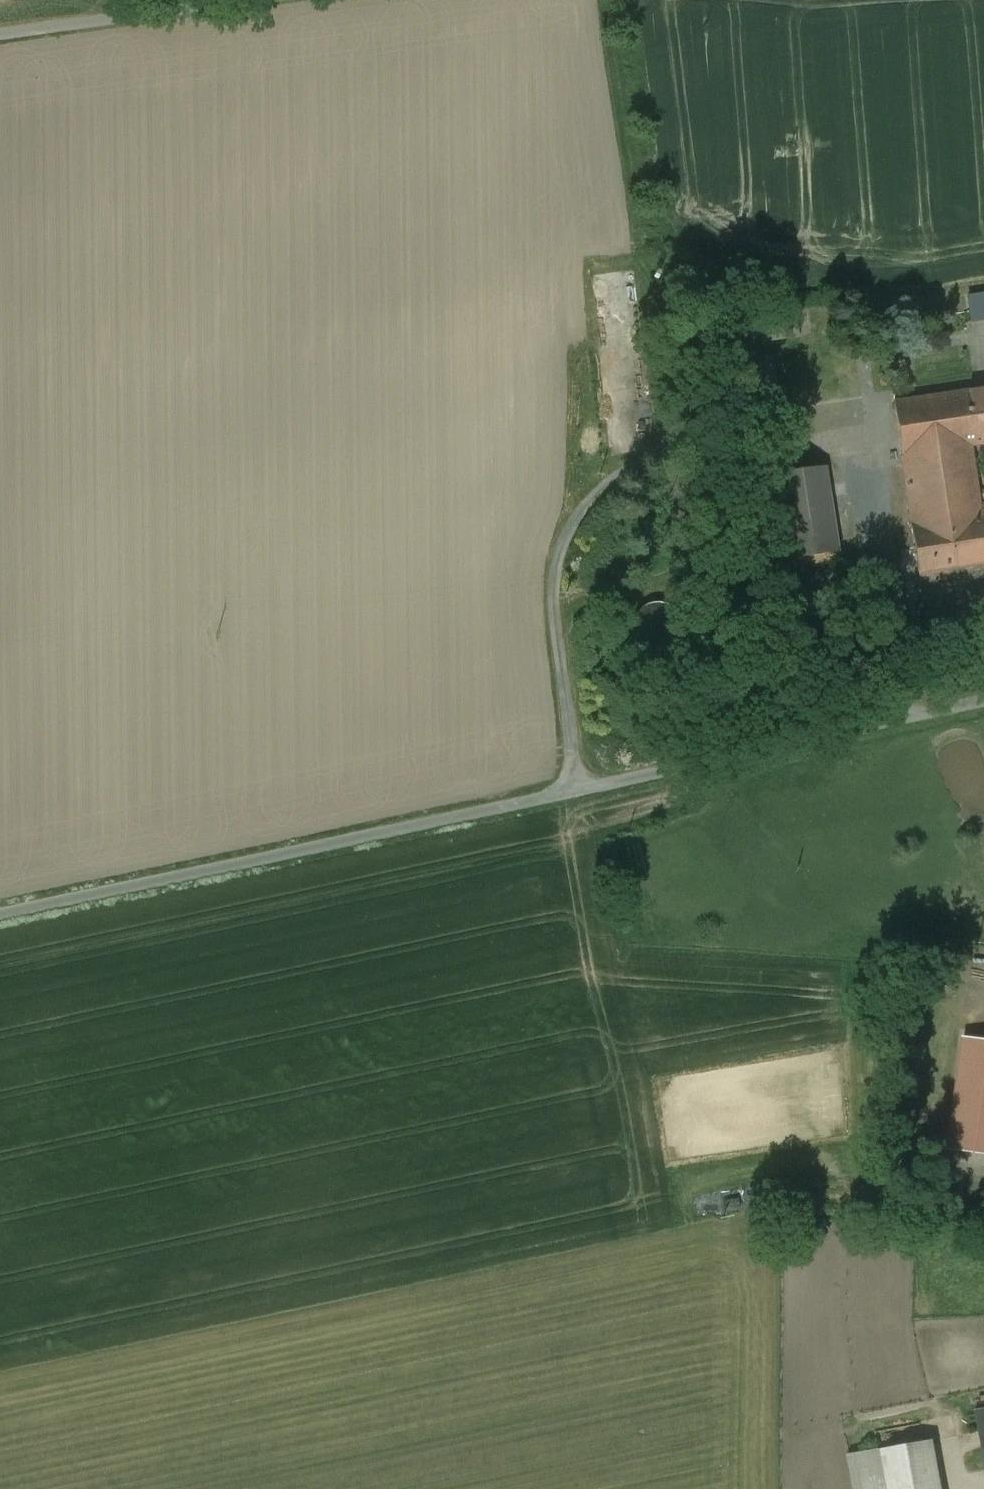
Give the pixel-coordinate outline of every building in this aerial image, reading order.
[(903,455),(971,446),(983,444),(983,388),(895,401),(903,455)] [(971,446),(903,455),(924,620),(983,611),(983,503),(980,504),(971,446)] [(828,464),(774,475),(791,566),(839,560),(828,464)] [(846,1454),(852,1488),(946,1488),(937,1438),(846,1454)]
